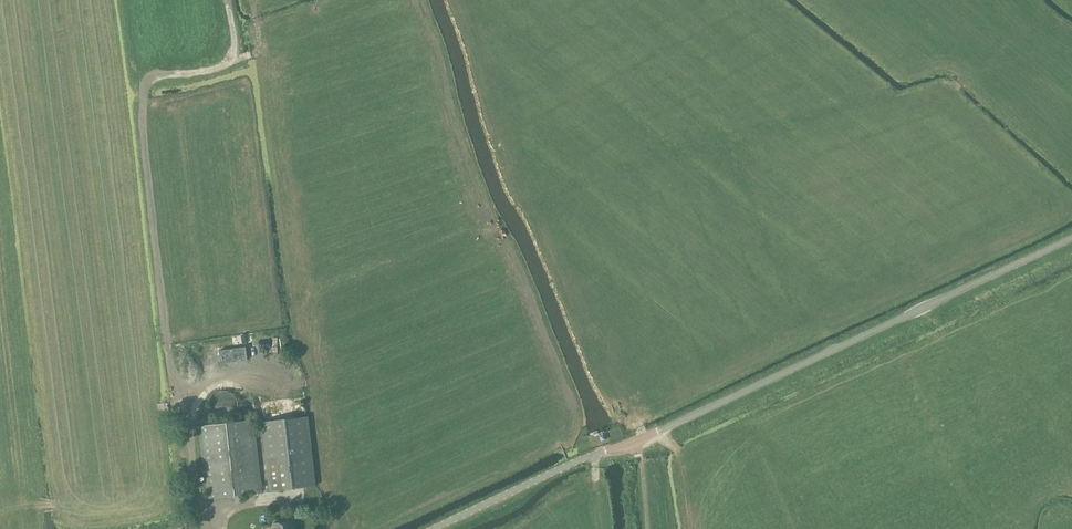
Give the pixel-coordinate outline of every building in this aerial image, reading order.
[(241,403),(241,400),(240,397),(239,394),(237,391),(234,389),(231,388),(229,387),(225,387),(221,387),(219,388),(216,389),(214,391),(211,394),(210,397),(209,400),(209,403),(209,407),(211,410),(212,412),(214,415),(217,417),(220,418),(223,419),(226,419),(228,419),(232,418),(234,416),(237,414),(239,412),(240,409),(241,406),(241,403)] [(270,492),(316,486),(308,417),(262,422),(270,492)] [(207,499),(263,493),(255,420),(198,427),(207,499)]
